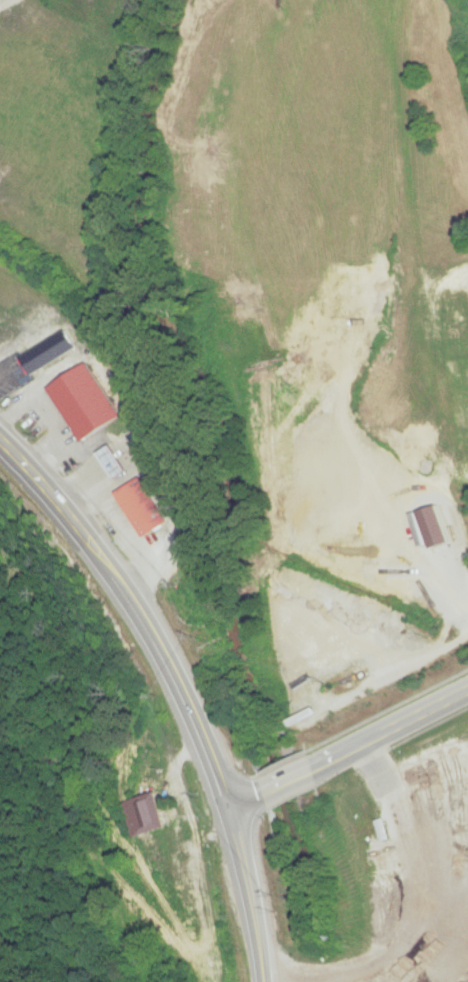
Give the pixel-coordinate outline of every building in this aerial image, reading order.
[(91,363),(49,387),(82,444),(124,419),(91,363)] [(167,828),(157,793),(127,801),(138,837),(167,828)]
